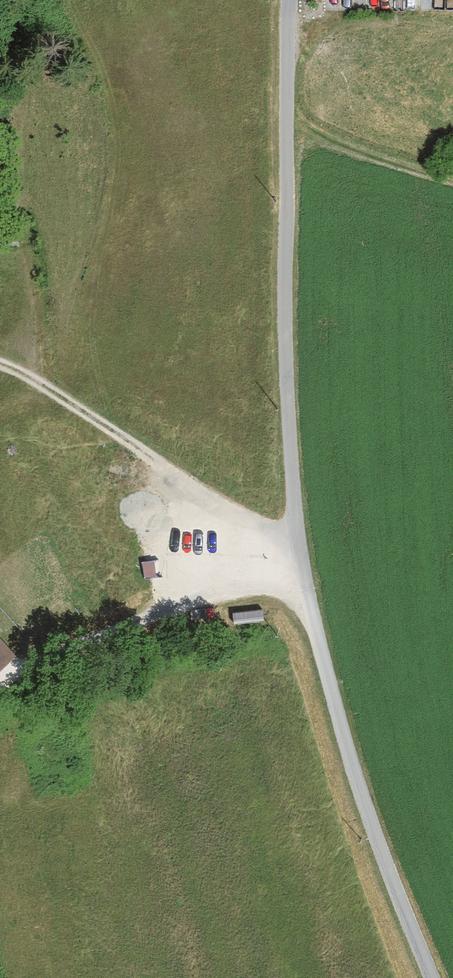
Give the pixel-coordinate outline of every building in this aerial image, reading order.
[(21,660),(0,637),(0,678),(21,660)]
